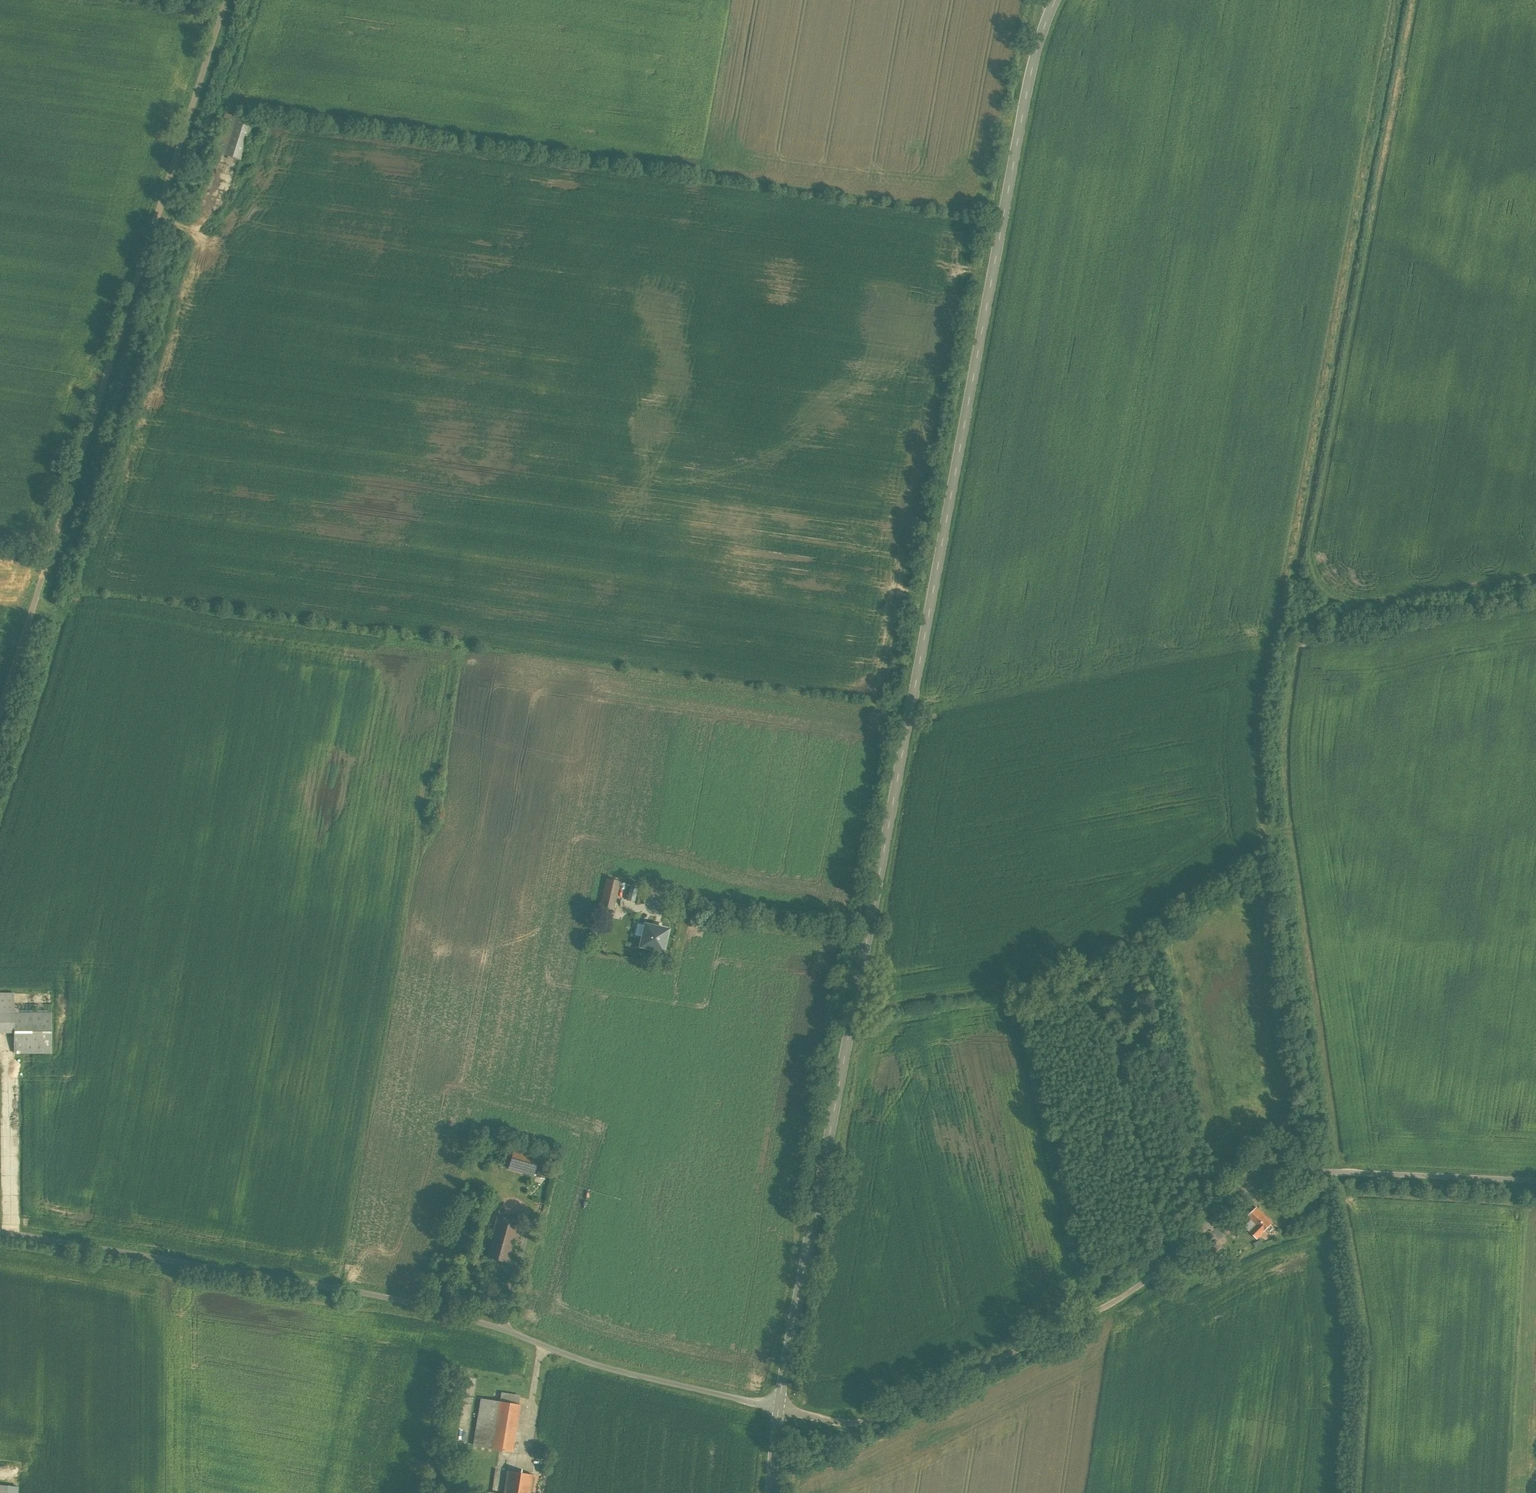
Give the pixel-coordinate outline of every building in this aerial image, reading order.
[(619,886),(607,884),(602,907),(613,909),(619,886)] [(668,930),(645,925),(641,946),(663,951),(668,930)] [(0,993),(0,1032),(15,1032),(15,1052),(52,1052),(53,1012),(19,1012),(19,1008),(15,1008),(15,993),(0,993)] [(540,1153),(516,1145),(509,1168),(534,1175),(540,1153)] [(488,1161),(476,1157),(474,1163),(486,1167),(488,1161)] [(1273,1223),(1257,1207),(1248,1216),(1257,1225),(1251,1231),(1257,1238),(1273,1223)] [(518,1222),(499,1217),(494,1233),(514,1239),(518,1222)] [(514,1239),(494,1233),(493,1235),(495,1235),(489,1257),(508,1262),(511,1252),(510,1252),(514,1239)] [(1205,1252),(1197,1258),(1200,1264),(1209,1257),(1205,1252)] [(1210,1259),(1203,1265),(1207,1271),(1215,1265),(1210,1259)] [(461,1278),(445,1274),(443,1282),(458,1286),(461,1278)] [(520,1404),(483,1398),(475,1445),(512,1451),(520,1404)] [(508,1470),(505,1492),(531,1492),(534,1474),(508,1470)] [(0,1484),(0,1492),(8,1492),(8,1485),(0,1484)]
